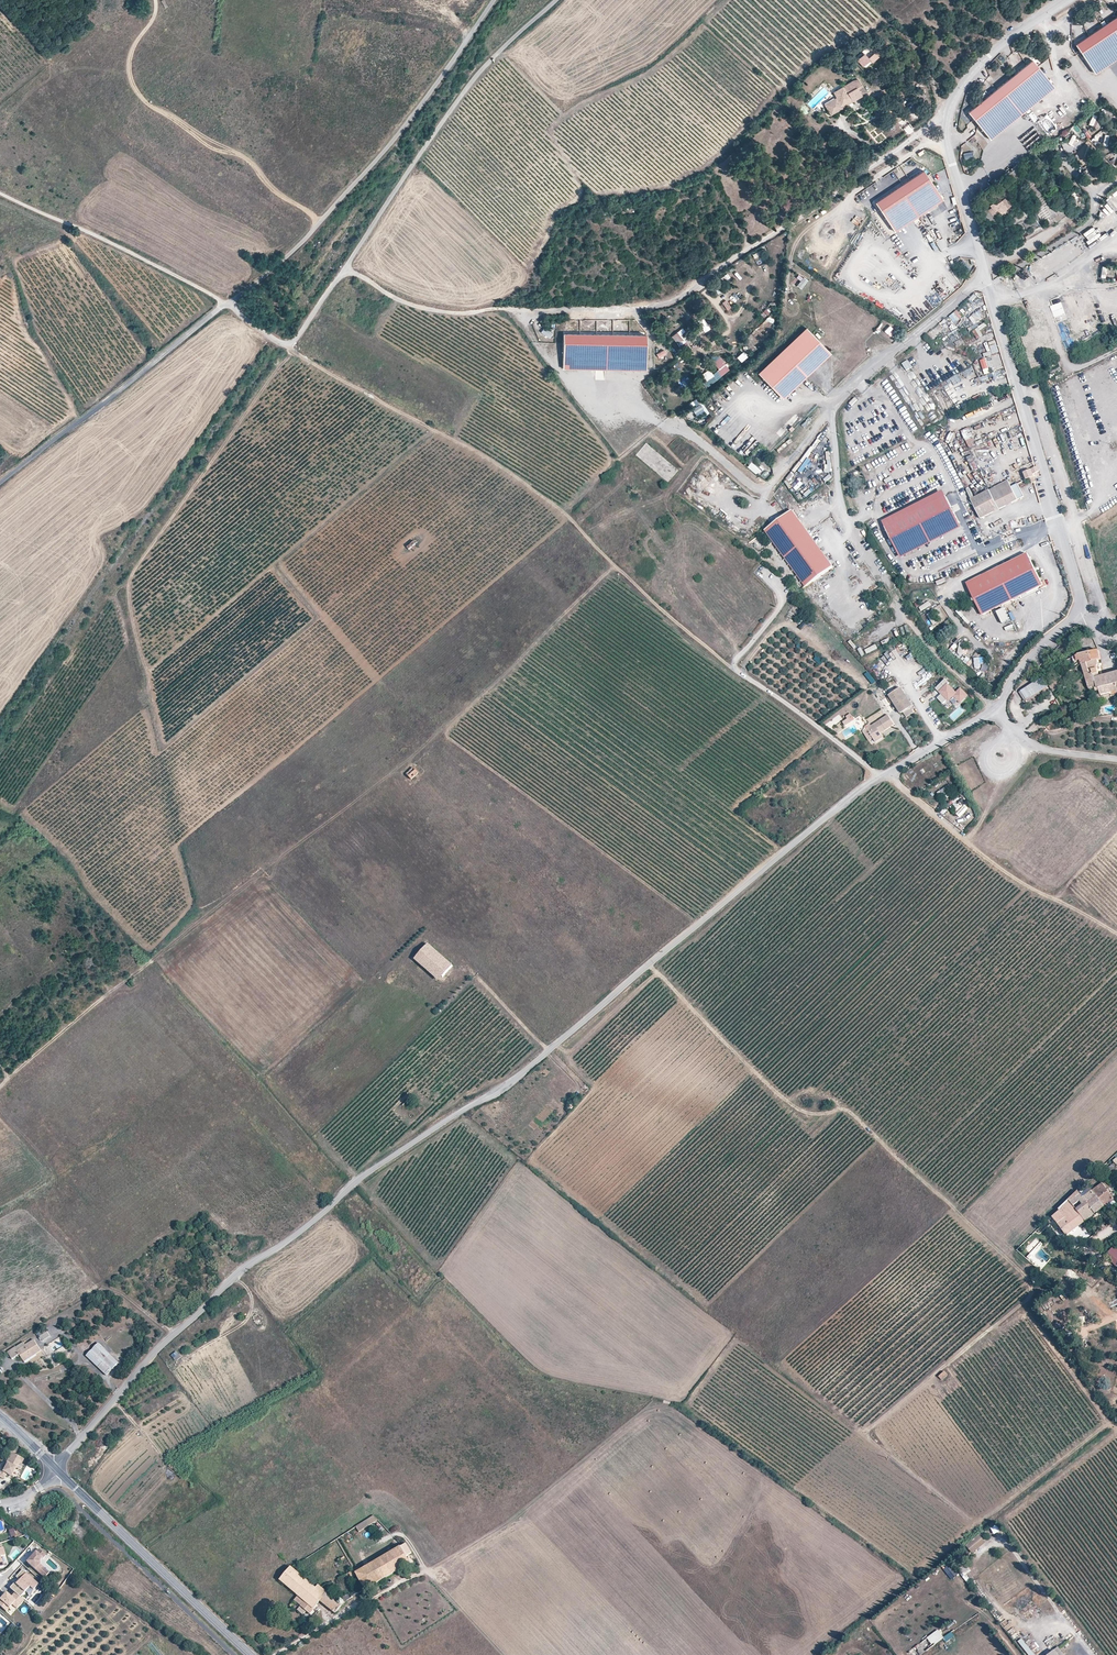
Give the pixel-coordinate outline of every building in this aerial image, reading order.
[(148,7),(143,4),(140,10),(145,13),(148,7)] [(1072,45),(1092,74),(1116,57),(1116,15),(1072,45)] [(875,53),(869,59),(871,61),(874,63),(880,57),(875,53)] [(869,59),(865,55),(858,62),(864,68),(871,61),(869,59)] [(1029,61),(965,113),(987,140),(1051,88),(1029,61)] [(862,86),(859,82),(853,80),(833,92),(836,98),(824,105),(830,115),(842,108),(841,105),(851,99),(852,102),(862,96),(858,89),(862,86)] [(1086,82),(1081,87),(1086,93),(1091,89),(1086,82)] [(842,108),(852,102),(851,99),(841,105),(842,108)] [(1102,144),(1108,146),(1110,135),(1105,133),(1102,144)] [(975,139),(978,143),(982,141),(976,134),(969,139),(971,142),(975,139)] [(1067,143),(1076,148),(1081,139),(1072,134),(1067,143)] [(1010,178),(1031,162),(1028,159),(1008,174),(1010,178)] [(1026,174),(1047,202),(1052,198),(1030,170),(1026,174)] [(872,203),(877,210),(925,178),(923,176),(921,171),(872,203)] [(925,178),(877,210),(891,232),(939,200),(929,183),(931,182),(926,174),(923,176),(925,178)] [(1002,212),(1015,202),(1006,191),(1002,194),(1003,195),(989,206),(990,208),(988,210),(993,217),(998,213),(1001,217),(1004,215),(1002,212)] [(1045,229),(1070,212),(1064,204),(1058,208),(1052,200),(1043,206),(1050,216),(1049,217),(1044,220),(1046,222),(1042,225),(1045,229)] [(1004,215),(1017,205),(1015,202),(1002,212),(1004,215)] [(1015,223),(1027,216),(1022,205),(1015,209),(1016,211),(1013,213),(1015,216),(1012,218),(1015,223)] [(1041,221),(1035,213),(1029,217),(1035,225),(1041,221)] [(1020,234),(1012,218),(1004,222),(1006,226),(1010,234),(1011,234),(1013,238),(1020,234)] [(1033,225),(1028,218),(1024,220),(1030,228),(1033,225)] [(1026,230),(1021,221),(1016,223),(1021,232),(1026,230)] [(1010,234),(1006,226),(1000,229),(1004,237),(1010,234)] [(1037,233),(1043,230),(1042,226),(1027,235),(1029,238),(1037,233)] [(884,246),(893,260),(900,255),(891,242),(884,246)] [(1066,244),(1033,260),(1038,269),(1071,253),(1066,244)] [(963,258),(958,263),(966,270),(971,265),(963,258)] [(723,281),(730,277),(727,272),(720,277),(723,281)] [(801,288),(808,280),(803,276),(796,285),(801,288)] [(718,294),(723,291),(719,285),(714,288),(718,294)] [(725,299),(721,302),(727,310),(731,307),(725,299)] [(765,307),(760,314),(765,318),(770,311),(765,307)] [(949,315),(954,324),(963,318),(958,309),(949,315)] [(969,317),(975,325),(984,318),(978,310),(969,317)] [(701,331),(708,327),(700,315),(694,318),(701,331)] [(933,340),(951,324),(945,318),(928,334),(933,340)] [(884,332),(892,335),(895,328),(887,325),(884,332)] [(540,332),(549,337),(552,332),(543,327),(540,332)] [(758,375),(781,399),(830,352),(807,327),(758,375)] [(973,330),(976,338),(983,336),(979,327),(973,330)] [(682,328),(672,336),(681,347),(686,343),(683,339),(688,336),(682,328)] [(972,333),(962,336),(965,344),(975,341),(972,333)] [(645,370),(646,335),(563,334),(562,369),(645,370)] [(989,342),(992,354),(999,351),(995,340),(989,342)] [(663,355),(665,359),(668,357),(663,349),(656,354),(659,358),(663,355)] [(736,356),(741,361),(747,355),(743,350),(736,356)] [(916,350),(906,355),(908,360),(919,354),(916,350)] [(705,387),(730,369),(720,355),(712,361),(718,368),(711,373),(706,366),(699,371),(705,380),(702,382),(705,387)] [(980,360),(983,369),(992,366),(989,357),(980,360)] [(906,371),(913,367),(908,359),(902,363),(906,371)] [(988,373),(989,377),(993,376),(994,380),(998,379),(995,371),(988,373)] [(855,397),(849,403),(852,405),(857,400),(855,397)] [(699,403),(692,409),(696,414),(703,408),(699,403)] [(968,448),(976,445),(969,427),(962,430),(968,448)] [(813,454),(822,438),(818,436),(809,452),(813,454)] [(972,454),(966,457),(973,471),(978,468),(972,454)] [(746,466),(756,474),(760,469),(751,461),(746,466)] [(1037,473),(1040,471),(1038,466),(1035,467),(1032,469),(1034,474),(1037,473)] [(762,477),(770,473),(768,468),(760,472),(762,477)] [(1035,477),(1034,474),(1032,469),(1024,473),(1026,480),(1030,478),(1033,484),(1035,481),(1033,477),(1035,477)] [(971,499),(981,519),(1018,500),(1012,487),(1008,480),(971,499)] [(1024,497),(1018,483),(1012,487),(1018,500),(1024,497)] [(885,527),(946,496),(943,490),(882,521),(885,527)] [(959,522),(946,496),(885,527),(898,553),(959,522)] [(792,510),(765,529),(805,585),(833,565),(792,510)] [(901,559),(962,528),(959,522),(898,553),(901,559)] [(417,545),(413,540),(406,546),(410,550),(417,545)] [(1043,585),(1028,554),(968,583),(983,615),(1043,585)] [(879,606),(884,604),(879,593),(874,596),(879,606)] [(919,606),(921,610),(932,605),(930,601),(919,606)] [(998,611),(1000,617),(1008,613),(1005,607),(998,611)] [(932,611),(927,614),(933,625),(938,622),(932,611)] [(1001,617),(1003,624),(1011,621),(1008,614),(1001,617)] [(959,642),(957,653),(963,655),(966,643),(959,642)] [(876,644),(865,649),(866,653),(878,648),(876,644)] [(1101,660),(1099,650),(1079,654),(1076,655),(1078,661),(1081,661),(1082,665),(1093,663),(1093,661),(1098,660),(1101,660)] [(980,668),(980,664),(985,664),(984,657),(974,657),(974,668),(980,668)] [(1097,666),(1099,666),(1099,665),(1098,660),(1093,661),(1093,663),(1082,665),(1085,674),(1093,672),(1098,689),(1116,684),(1116,672),(1116,671),(1115,671),(1116,673),(1100,677),(1097,666)] [(924,668),(930,677),(934,675),(928,665),(924,668)] [(1093,672),(1085,674),(1090,689),(1095,687),(1096,690),(1098,690),(1098,689),(1093,672)] [(1064,675),(1049,683),(1053,692),(1069,683),(1064,675)] [(1049,686),(1043,677),(1021,691),(1029,704),(1049,691),(1047,687),(1049,686)] [(968,696),(961,689),(956,693),(948,685),(949,683),(945,679),(935,689),(939,693),(941,691),(943,693),(941,695),(937,699),(943,704),(948,700),(949,701),(954,696),(961,703),(968,696)] [(1098,689),(1098,690),(1096,690),(1098,699),(1111,695),(1112,697),(1116,695),(1116,684),(1098,689)] [(901,688),(890,696),(901,713),(903,712),(912,706),(913,706),(901,688)] [(1029,704),(1021,691),(1019,692),(1027,705),(1029,704)] [(907,718),(915,712),(912,706),(903,712),(907,718)] [(881,710),(866,719),(869,723),(884,714),(881,710)] [(869,742),(874,739),(876,743),(884,738),(881,734),(885,731),(895,725),(889,715),(871,726),(870,724),(867,726),(868,728),(867,729),(863,732),(869,742)] [(856,720),(859,727),(867,723),(864,717),(856,720)] [(961,772),(971,766),(967,761),(958,767),(961,772)] [(418,774),(413,768),(406,775),(412,780),(418,774)] [(969,776),(963,779),(969,789),(974,786),(969,776)] [(950,784),(940,789),(945,799),(955,793),(950,784)] [(962,798),(958,802),(962,806),(966,802),(962,798)] [(950,806),(955,811),(960,806),(955,801),(950,806)] [(451,964),(427,943),(413,958),(437,980),(451,964)] [(1092,1191),(1104,1207),(1114,1199),(1102,1184),(1092,1191)] [(1082,1198),(1092,1191),(1089,1188),(1080,1195),(1082,1198)] [(1085,1222),(1094,1215),(1082,1198),(1080,1195),(1077,1191),(1068,1200),(1085,1222)] [(1094,1215),(1104,1207),(1092,1191),(1082,1198),(1094,1215)] [(1068,1200),(1060,1208),(1060,1209),(1052,1217),(1066,1236),(1075,1229),(1085,1222),(1068,1200)] [(1035,1254),(1043,1246),(1040,1243),(1032,1252),(1035,1254)] [(1108,1251),(1116,1261),(1116,1247),(1115,1245),(1108,1251)] [(50,1336),(45,1328),(38,1333),(43,1341),(50,1336)] [(41,1351),(34,1340),(26,1345),(18,1350),(16,1347),(8,1352),(12,1360),(20,1355),(24,1362),(41,1351)] [(18,1350),(26,1345),(24,1342),(16,1347),(18,1350)] [(119,1363),(98,1343),(85,1355),(106,1377),(119,1363)] [(170,1356),(176,1361),(181,1357),(175,1351),(170,1356)] [(948,1375),(944,1371),(938,1376),(942,1380),(948,1375)] [(23,1460),(12,1454),(7,1463),(8,1464),(3,1472),(1,1471),(0,1474),(0,1477),(4,1479),(7,1474),(10,1476),(15,1466),(17,1467),(17,1468),(20,1464),(21,1464),(23,1460)] [(373,1515),(356,1526),(359,1532),(378,1520),(373,1515)] [(993,1534),(1000,1531),(996,1524),(990,1527),(993,1534)] [(984,1542),(979,1535),(965,1545),(971,1553),(984,1542)] [(357,1574),(366,1589),(410,1563),(406,1556),(412,1553),(407,1543),(361,1569),(360,1566),(354,1569),(357,1574)] [(40,1561),(43,1558),(44,1559),(46,1556),(39,1550),(37,1552),(36,1552),(27,1563),(35,1570),(44,1578),(49,1572),(43,1567),(40,1564),(40,1561)] [(950,1566),(944,1571),(951,1580),(958,1574),(950,1566)] [(307,1610),(311,1613),(318,1604),(320,1601),(327,1592),(321,1587),(314,1582),(313,1584),(290,1567),(280,1580),(298,1594),(295,1599),(301,1605),(307,1610)] [(39,1584),(22,1570),(16,1577),(18,1579),(19,1580),(16,1584),(25,1593),(30,1587),(34,1590),(39,1584)] [(339,1601),(327,1592),(320,1601),(336,1613),(344,1602),(350,1598),(348,1595),(341,1598),(339,1601)] [(24,1601),(15,1593),(11,1597),(7,1593),(5,1594),(3,1597),(0,1600),(0,1606),(6,1611),(12,1605),(17,1609),(24,1601)] [(307,1610),(301,1605),(298,1610),(304,1614),(307,1610)] [(1007,1632),(1009,1636),(1016,1631),(1013,1627),(1007,1632)] [(926,1638),(932,1646),(943,1637),(937,1629),(926,1638)] [(1021,1638),(1017,1641),(1028,1654),(1034,1654),(1021,1638)] [(910,1654),(916,1654),(930,1644),(925,1639),(908,1652),(910,1654)]
